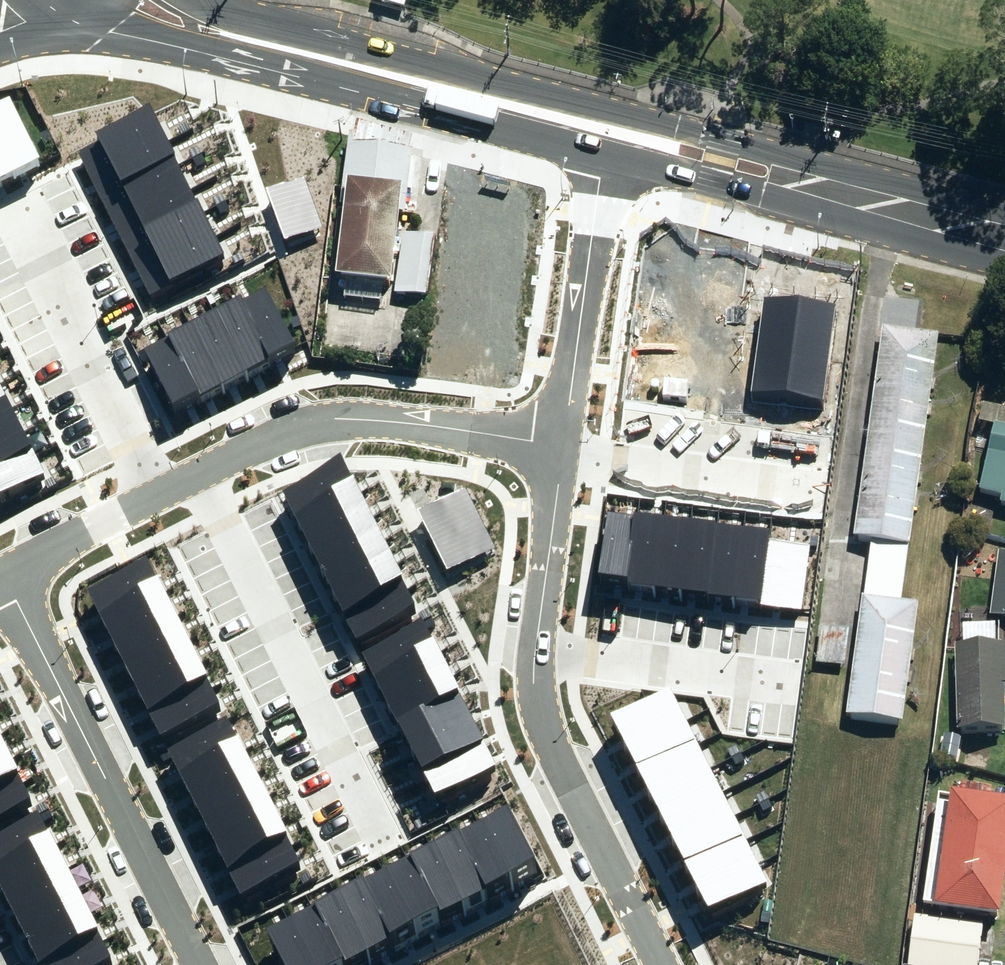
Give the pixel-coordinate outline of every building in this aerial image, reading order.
[(394,16),(397,3),(387,0),(374,0),(371,10),(394,16)] [(10,95),(0,100),(0,140),(14,169),(39,157),(10,95)] [(79,152),(91,176),(166,139),(154,115),(79,152)] [(91,176),(103,201),(178,164),(166,139),(91,176)] [(0,140),(0,176),(14,169),(0,140)] [(334,281),(342,283),(395,290),(402,239),(414,155),(348,144),(340,209),(343,210),(334,281)] [(103,201),(115,224),(190,187),(178,164),(103,201)] [(303,174),(265,187),(284,239),(322,225),(303,174)] [(115,224),(126,247),(201,210),(190,187),(115,224)] [(126,247),(138,271),(213,233),(201,210),(126,247)] [(213,233),(138,271),(150,296),(226,259),(213,233)] [(434,238),(402,239),(395,290),(426,294),(434,238)] [(264,287),(240,299),(270,356),(293,343),(264,287)] [(244,369),(270,356),(240,299),(239,297),(213,310),(244,369)] [(823,402),(836,308),(765,298),(752,392),(823,402)] [(244,369),(213,310),(191,322),(221,381),(244,369)] [(198,392),(221,381),(191,322),(168,334),(169,337),(198,392)] [(848,542),(903,550),(931,336),(877,329),(848,542)] [(198,392),(169,337),(144,350),(173,406),(198,392)] [(0,388),(0,417),(12,411),(1,388),(0,388)] [(0,417),(0,447),(25,435),(12,411),(0,417)] [(1004,507),(1004,430),(987,426),(973,493),(996,497),(994,505),(1004,507)] [(0,447),(0,474),(35,456),(25,435),(0,447)] [(35,456),(0,474),(0,499),(46,476),(35,456)] [(276,496),(288,517),(349,484),(338,463),(276,496)] [(288,517),(300,540),(361,507),(349,484),(288,517)] [(465,486),(418,509),(447,567),(494,544),(465,486)] [(300,540),(313,565),(375,532),(361,507),(300,540)] [(630,576),(637,515),(607,511),(599,572),(630,576)] [(655,589),(665,515),(638,512),(637,515),(630,576),(628,586),(655,589)] [(655,589),(683,593),(693,519),(665,515),(655,589)] [(708,596),(718,522),(693,519),(683,593),(708,596)] [(734,599),(743,526),(718,522),(708,596),(734,599)] [(734,599),(762,603),(770,540),(771,533),(771,529),(743,526),(734,599)] [(313,565),(327,589),(388,556),(375,532),(313,565)] [(811,544),(770,540),(762,603),(803,608),(811,544)] [(999,550),(991,613),(1004,615),(1004,551),(999,550)] [(327,589),(339,612),(400,579),(388,556),(327,589)] [(88,594),(99,615),(161,584),(151,563),(88,594)] [(400,579),(339,612),(353,639),(414,606),(400,579)] [(99,615),(111,638),(173,607),(161,584),(99,615)] [(897,725),(913,608),(856,601),(840,717),(897,725)] [(111,638),(124,663),(186,632),(173,607),(111,638)] [(358,652),(370,673),(431,640),(420,619),(358,652)] [(124,663),(136,688),(198,657),(186,632),(124,663)] [(370,673),(382,695),(443,663),(431,640),(370,673)] [(953,732),(1000,731),(999,685),(1004,685),(1004,646),(951,647),(953,732)] [(136,688),(148,711),(210,680),(198,657),(136,688)] [(382,695),(395,720),(457,688),(443,663),(382,695)] [(210,680),(148,711),(161,737),(223,706),(210,680)] [(395,720),(408,745),(470,712),(457,688),(395,720)] [(672,692),(615,720),(629,747),(686,719),(672,692)] [(408,745),(421,768),(482,735),(470,712),(408,745)] [(642,772),(698,745),(686,719),(629,747),(642,772)] [(165,751),(176,773),(238,742),(227,720),(165,751)] [(482,735),(421,768),(435,795),(496,762),(482,735)] [(176,773),(188,796),(250,765),(238,742),(176,773)] [(698,745),(642,772),(654,797),(711,769),(698,745)] [(16,771),(5,748),(0,750),(0,779),(16,771)] [(188,796),(200,821),(263,790),(250,765),(188,796)] [(711,769),(654,797),(666,821),(723,793),(711,769)] [(0,779),(0,811),(29,797),(16,771),(0,779)] [(995,911),(1004,833),(1004,796),(947,788),(932,902),(995,911)] [(200,821),(213,846),(275,815),(263,790),(200,821)] [(723,793),(666,821),(677,844),(735,816),(723,793)] [(509,805),(483,818),(509,870),(536,857),(509,805)] [(50,835),(39,813),(0,832),(0,860),(50,835)] [(213,846),(225,869),(287,838),(275,815),(213,846)] [(735,816),(677,844),(689,867),(746,839),(735,816)] [(482,819),(456,833),(483,885),(509,871),(482,819)] [(453,831),(435,841),(463,894),(481,885),(453,831)] [(62,858),(50,835),(0,860),(0,889),(62,858)] [(287,838),(225,869),(238,895),(300,864),(287,838)] [(746,839),(689,867),(701,891),(757,863),(746,839)] [(433,841),(411,852),(439,906),(461,895),(433,841)] [(410,854),(387,866),(415,918),(437,906),(410,854)] [(13,915),(75,883),(62,858),(0,889),(0,890),(13,915)] [(757,863),(701,891),(711,912),(768,884),(757,863)] [(390,931),(414,918),(387,867),(363,879),(390,931)] [(389,933),(361,879),(341,890),(369,945),(389,933)] [(13,915),(25,939),(87,908),(75,883),(13,915)] [(343,957),(368,945),(340,891),(315,904),(343,957)] [(342,957),(314,904),(289,917),(313,964),(326,964),(342,957)] [(25,939),(37,963),(99,932),(87,908),(25,939)] [(983,925),(913,916),(907,964),(978,964),(983,925)] [(288,918),(266,929),(285,964),(312,964),(288,918)] [(37,963),(38,964),(100,964),(113,959),(99,932),(37,963)]
